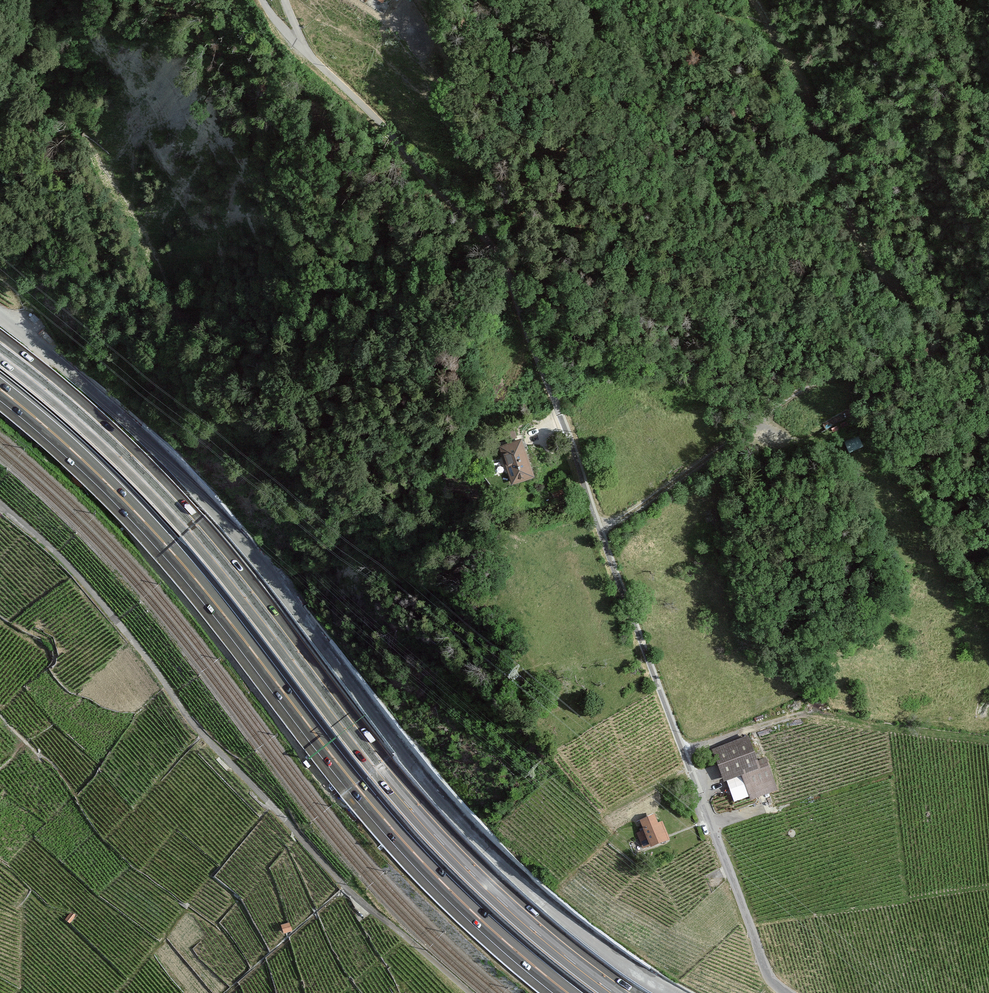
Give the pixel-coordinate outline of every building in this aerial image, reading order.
[(521,439),(500,446),(512,483),(533,476),(521,439)] [(745,740),(716,751),(726,778),(741,773),(749,796),(772,787),(762,760),(754,763),(745,740)] [(655,815),(641,820),(644,829),(638,831),(644,848),(669,839),(663,823),(658,824),(655,815)] [(75,915),(70,912),(65,919),(70,922),(75,915)] [(289,923),(283,925),(285,933),(291,931),(289,923)]
